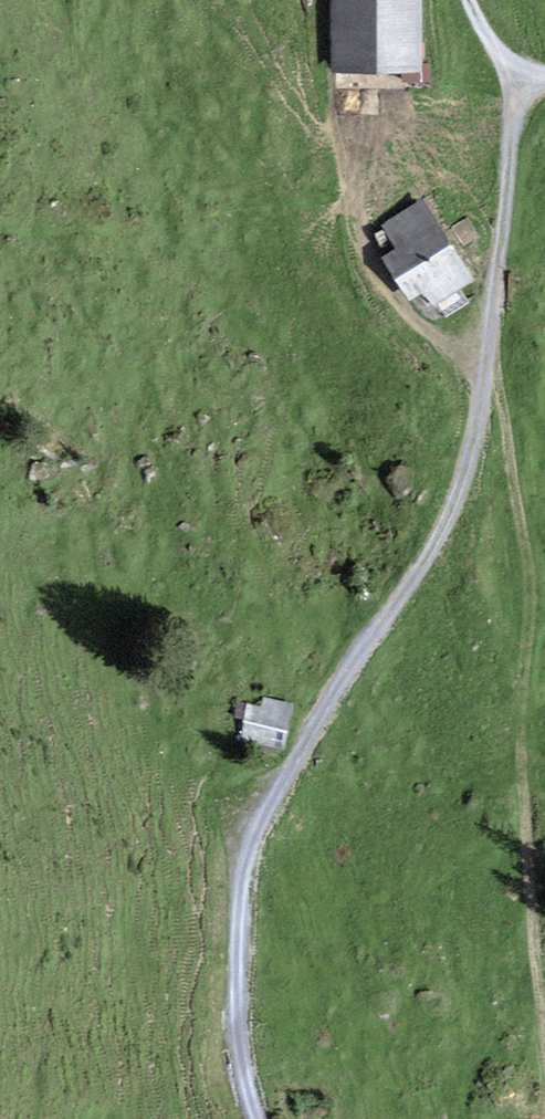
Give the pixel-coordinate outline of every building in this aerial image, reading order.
[(428,64),(417,64),(416,0),(336,0),(336,65),(403,64),(403,80),(428,79),(428,64)] [(436,302),(469,280),(419,203),(386,224),(403,249),(389,258),(400,275),(399,281),(404,283),(409,291),(423,282),(436,302)] [(249,706),(244,736),(279,743),(288,704),(271,700),(268,710),(249,706)]
